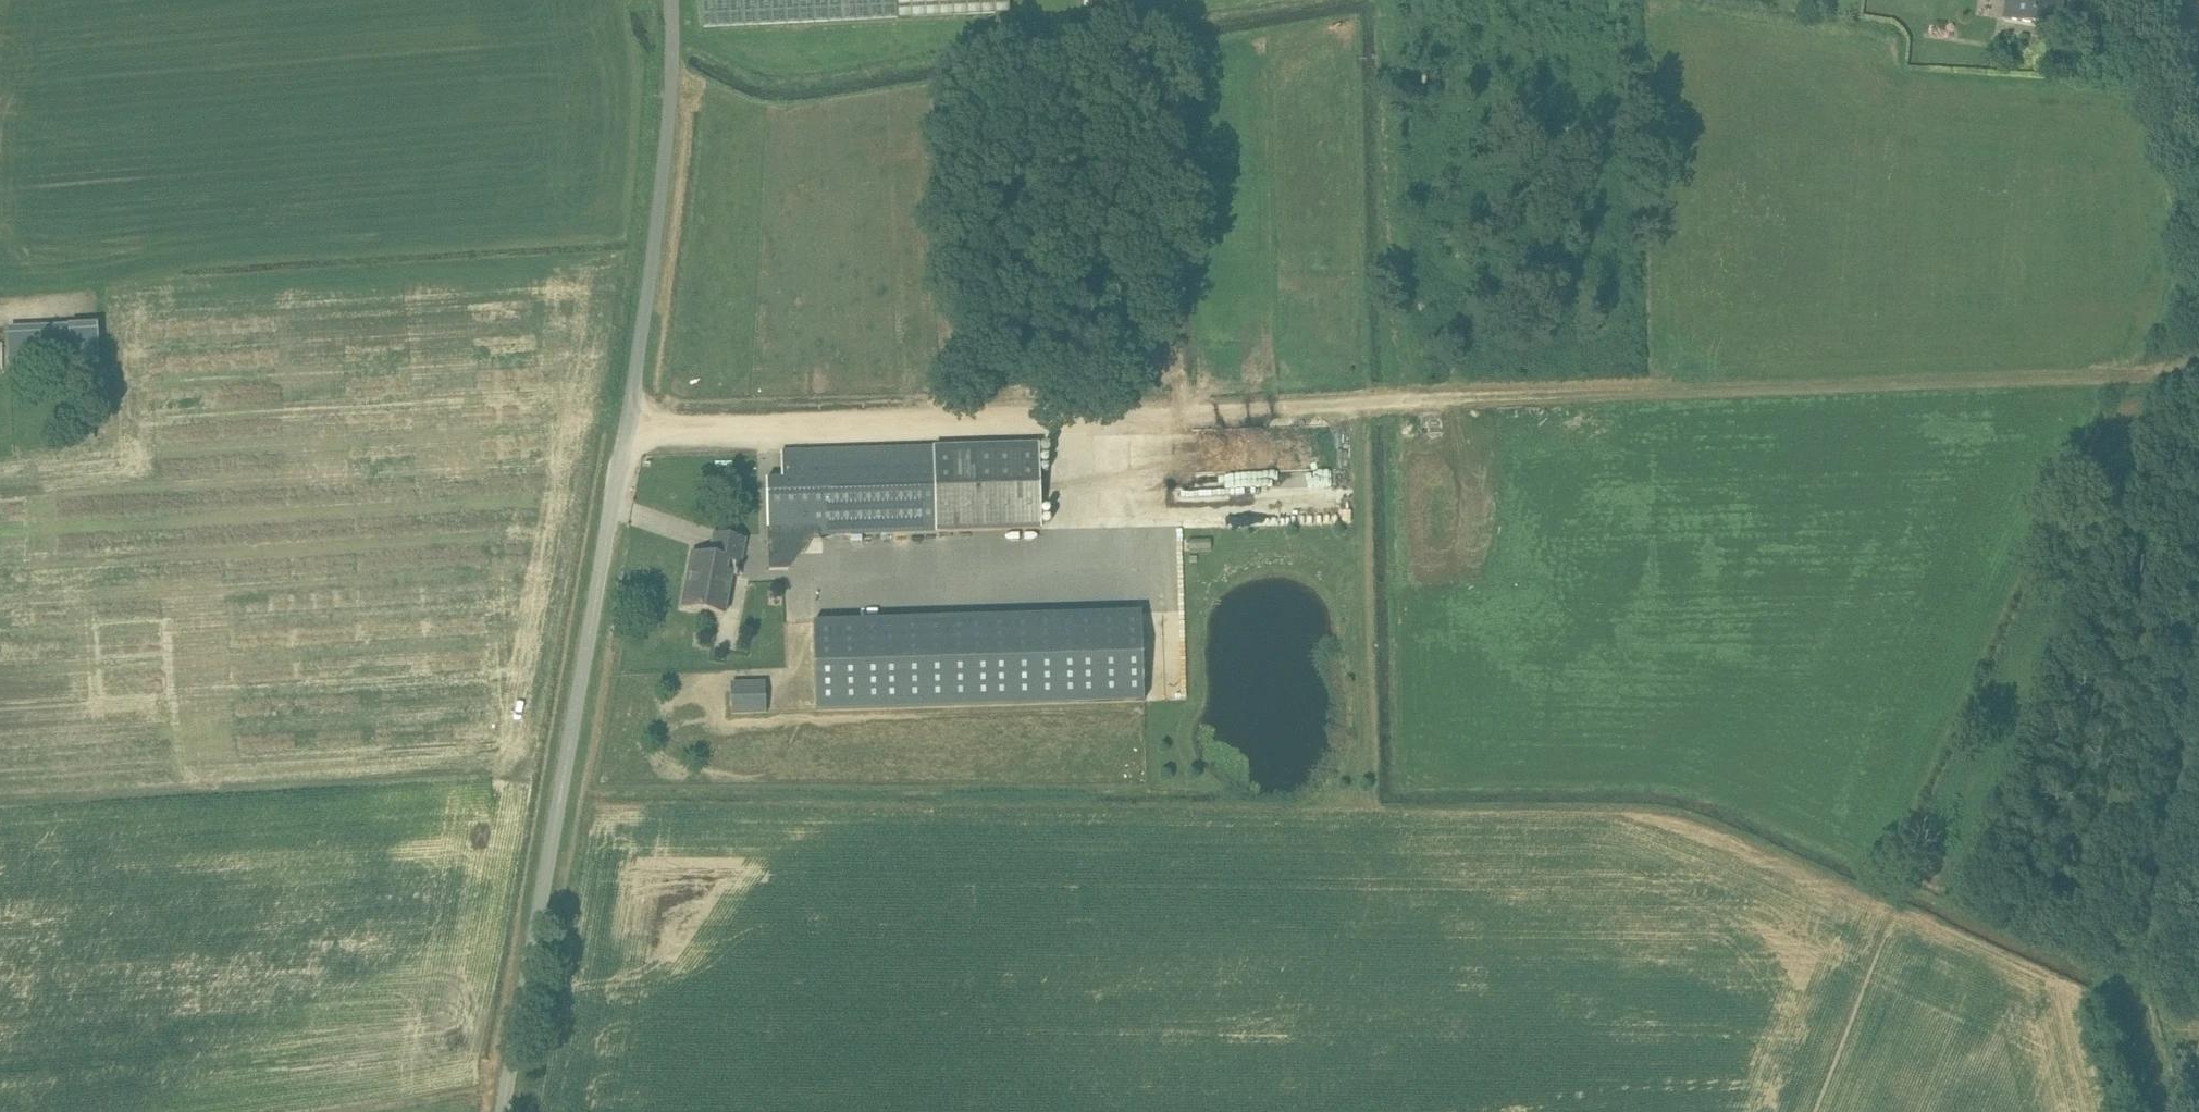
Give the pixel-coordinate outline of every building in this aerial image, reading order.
[(703,28),(1010,13),(1010,0),(702,0),(703,28)] [(2006,18),(2038,23),(2059,25),(2063,0),(2008,0),(2006,18)] [(99,360),(97,320),(7,322),(8,363),(99,360)] [(1040,443),(782,451),(782,479),(767,479),(769,538),(770,538),(771,569),(789,568),(793,564),(798,558),(813,537),(1042,528),(1040,443)] [(1301,499),(1301,501),(1331,501),(1331,472),(1273,473),(1273,499),(1301,499)] [(744,539),(737,538),(716,534),(712,556),(693,553),(683,606),(720,612),(727,574),(738,576),(744,539)] [(815,621),(814,621),(815,646),(817,709),(817,710),(1001,704),(1122,701),(1144,700),(1141,612),(1120,612),(815,621)] [(730,713),(766,711),(765,679),(729,680),(730,713)]
